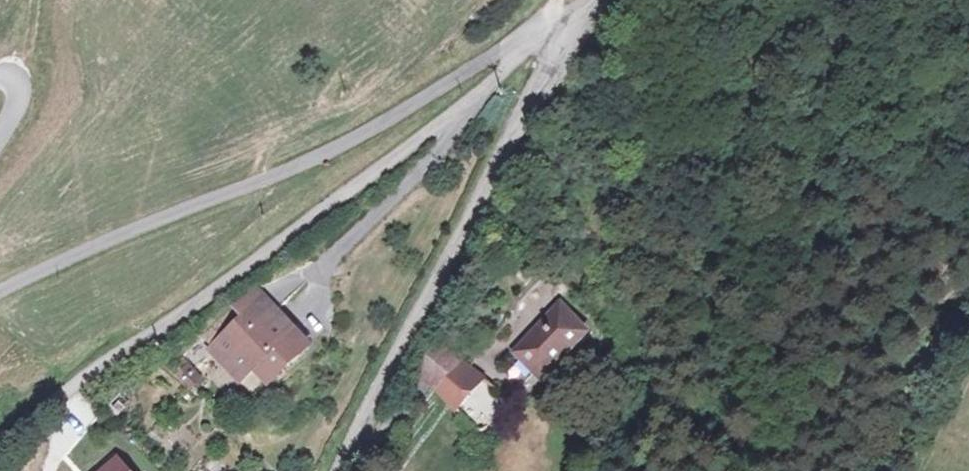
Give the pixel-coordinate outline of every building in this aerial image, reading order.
[(323,351),(269,296),(212,351),(250,390),(263,378),(278,394),(323,351)] [(563,300),(514,351),(554,388),(603,338),(563,300)] [(495,382),(447,343),(416,380),(464,419),(495,382)] [(102,470),(125,470),(117,460),(102,470)]
